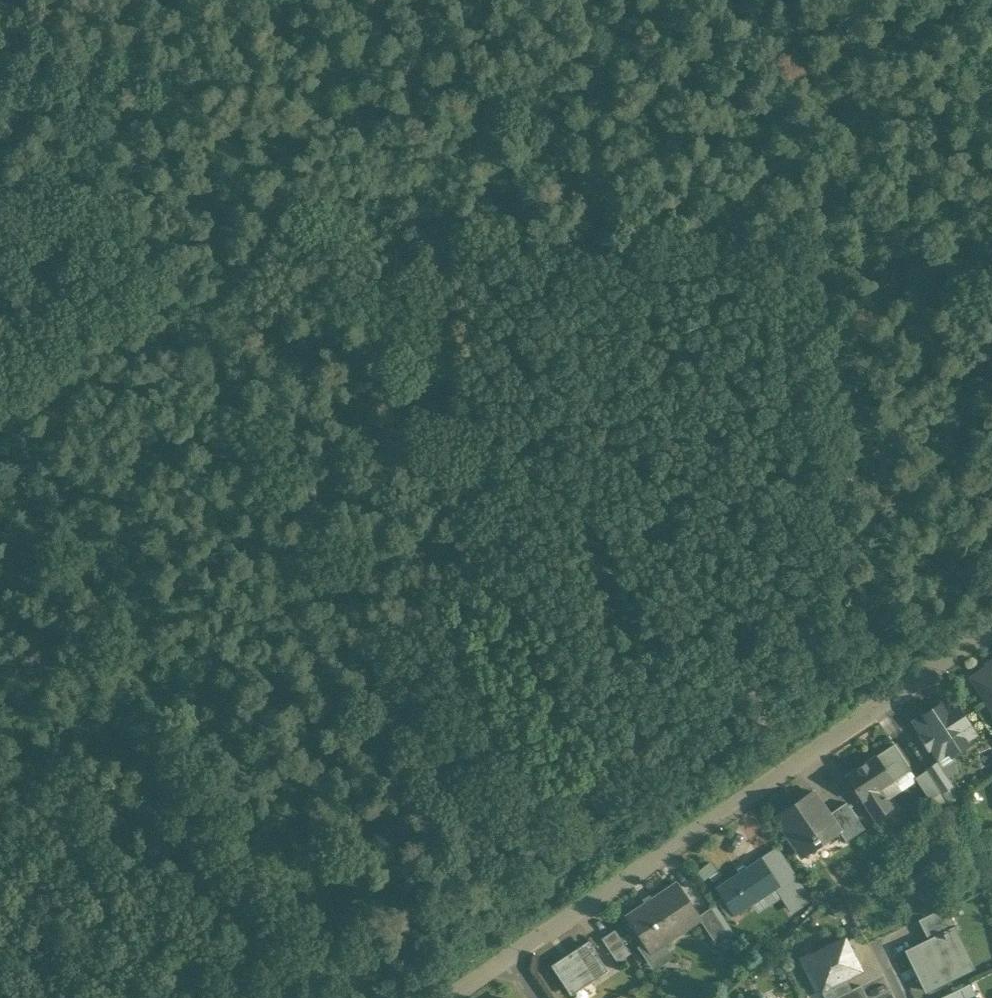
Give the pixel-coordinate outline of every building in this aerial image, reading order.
[(987,666),(988,668),(973,678),(980,689),(978,690),(986,702),(988,700),(991,707),(991,663),(987,666)] [(946,714),(939,703),(912,721),(921,734),(919,736),(928,750),(930,748),(937,759),(948,752),(951,756),(967,745),(961,736),(971,729),(957,707),(946,714)] [(893,744),(875,756),(892,781),(910,769),(893,744)] [(875,755),(845,775),(862,801),(880,789),(892,781),(875,756),(875,755)] [(951,785),(936,762),(925,769),(940,791),(941,792),(951,785)] [(925,769),(913,777),(928,799),(940,791),(925,769)] [(880,789),(862,801),(874,819),(892,807),(880,789)] [(813,791),(774,817),(799,854),(817,841),(820,845),(839,832),(840,831),(831,817),(813,791)] [(848,805),(831,817),(840,831),(839,832),(845,841),(864,828),(848,805)] [(760,860),(717,888),(734,914),(777,885),(760,860)] [(676,882),(651,899),(652,900),(627,917),(645,944),(650,952),(662,945),(699,920),(700,919),(698,916),(676,882)] [(804,905),(790,883),(779,890),(794,912),(804,905)] [(944,906),(917,919),(927,940),(945,931),(946,932),(955,928),(944,906)] [(729,936),(710,907),(698,916),(700,919),(699,920),(716,945),(729,936)] [(630,953),(614,930),(601,938),(617,962),(630,953)] [(927,940),(906,951),(925,990),(965,971),(946,932),(945,931),(927,940)] [(844,938),(809,955),(825,986),(825,988),(845,978),(860,971),(844,938)] [(587,943),(553,966),(571,992),(605,970),(587,943)] [(825,988),(825,986),(819,989),(824,997),(833,997),(851,989),(845,978),(825,988)] [(938,997),(976,997),(968,983),(938,997)] [(833,997),(862,997),(856,987),(851,989),(833,997)]
